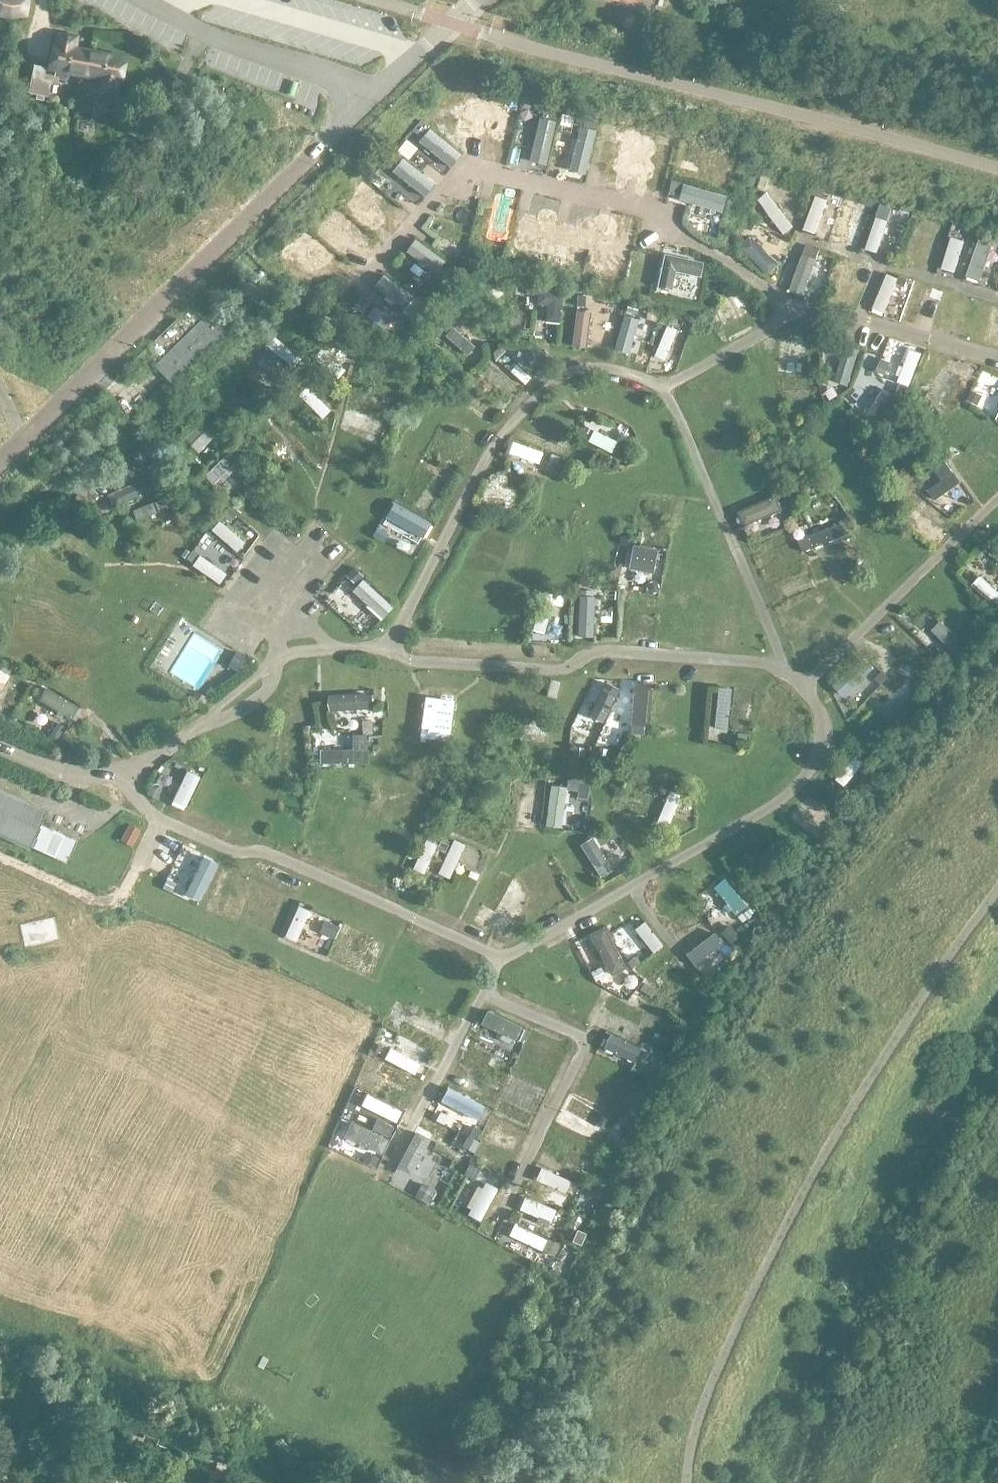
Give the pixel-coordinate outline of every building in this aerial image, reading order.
[(29,0),(0,0),(0,16),(8,18),(12,18),(25,17),(29,0)] [(53,66),(86,72),(89,53),(72,49),(74,38),(61,36),(59,47),(56,46),(53,66)] [(89,53),(86,72),(103,75),(101,87),(114,89),(116,77),(119,78),(123,59),(89,53)] [(47,96),(51,80),(42,78),(45,67),(33,65),(28,92),(47,96)] [(80,97),(76,119),(83,120),(83,117),(90,118),(91,113),(94,100),(80,97)] [(519,105),(506,102),(504,110),(517,114),(519,105)] [(555,114),(543,111),(542,120),(553,123),(555,114)] [(430,112),(426,118),(434,124),(439,118),(430,112)] [(584,117),(582,126),(596,129),(598,120),(584,117)] [(421,119),(412,130),(420,136),(428,125),(421,119)] [(623,126),(620,135),(634,139),(636,129),(623,126)] [(670,138),(658,135),(657,143),(669,145),(670,138)] [(690,144),(681,141),(679,157),(686,160),(690,144)] [(394,149),(385,160),(392,166),(401,155),(394,149)] [(401,155),(387,174),(421,199),(435,180),(401,155)] [(761,174),(756,187),(764,190),(769,178),(761,174)] [(671,180),(667,193),(677,196),(680,182),(671,180)] [(366,181),(357,191),(364,198),(374,187),(366,181)] [(678,198),(722,210),(727,193),(683,181),(678,198)] [(812,185),(809,193),(822,197),(825,190),(812,185)] [(375,186),(364,199),(396,225),(407,213),(375,186)] [(519,191),(505,188),(504,194),(517,197),(519,191)] [(780,234),(791,228),(769,188),(758,194),(780,234)] [(558,199),(545,196),(542,204),(556,207),(558,199)] [(832,237),(857,242),(866,202),(842,196),(832,237)] [(460,200),(450,240),(465,244),(475,204),(460,200)] [(879,203),(875,216),(887,220),(892,207),(879,203)] [(337,206),(328,217),(335,223),(344,212),(337,206)] [(595,210),(585,207),(583,213),(594,216),(595,210)] [(438,215),(429,224),(436,229),(445,221),(438,215)] [(638,219),(624,216),(621,224),(635,228),(638,219)] [(747,219),(743,227),(750,230),(754,223),(747,219)] [(771,272),(781,259),(747,233),(737,246),(771,272)] [(954,272),(964,238),(951,234),(941,268),(954,272)] [(428,273),(441,255),(414,236),(401,254),(428,273)] [(980,279),(992,242),(978,237),(966,275),(980,279)] [(282,249),(276,256),(287,265),(293,257),(282,249)] [(674,272),(701,275),(703,257),(661,252),(657,285),(673,287),(674,272)] [(884,270),(873,308),(885,312),(897,274),(884,270)] [(400,312),(413,293),(383,271),(369,291),(400,312)] [(899,275),(896,283),(904,286),(907,278),(899,275)] [(411,279),(406,286),(417,293),(421,287),(411,279)] [(512,281),(509,294),(523,297),(526,284),(512,281)] [(527,284),(526,294),(534,295),(535,285),(527,284)] [(538,287),(537,302),(546,302),(545,320),(559,320),(561,288),(538,287)] [(932,287),(928,297),(941,301),(944,291),(932,287)] [(741,292),(731,297),(737,309),(747,304),(741,292)] [(577,295),(576,306),(585,306),(585,295),(577,295)] [(364,299),(359,305),(367,312),(372,306),(364,299)] [(628,302),(625,311),(636,314),(639,306),(628,302)] [(571,342),(585,344),(591,310),(578,308),(571,342)] [(171,380),(229,324),(216,310),(158,367),(171,380)] [(661,311),(658,321),(668,324),(671,314),(661,311)] [(624,313),(614,347),(630,351),(640,318),(624,313)] [(435,324),(430,330),(436,334),(441,328),(435,324)] [(329,335),(321,345),(329,351),(337,342),(329,335)] [(824,338),(821,349),(830,351),(833,341),(824,338)] [(850,383),(857,347),(843,344),(836,380),(850,383)] [(499,345),(492,352),(494,360),(504,350),(499,345)] [(911,383),(920,349),(906,346),(897,380),(911,383)] [(880,358),(875,370),(884,374),(890,362),(880,358)] [(802,361),(786,361),(786,373),(802,373),(802,361)] [(949,407),(972,380),(962,372),(939,399),(949,407)] [(477,374),(469,383),(474,387),(481,377),(477,374)] [(926,380),(919,388),(926,395),(934,386),(926,380)] [(899,383),(895,393),(907,398),(911,387),(899,383)] [(306,386),(301,392),(322,414),(328,409),(306,386)] [(971,389),(966,399),(977,405),(982,395),(971,389)] [(370,393),(368,401),(377,404),(379,397),(370,393)] [(383,393),(378,405),(389,410),(395,398),(383,393)] [(815,395),(814,402),(817,407),(826,402),(821,393),(815,395)] [(292,395),(285,402),(295,411),(301,404),(292,395)] [(940,404),(936,408),(943,416),(947,411),(940,404)] [(711,412),(702,415),(707,428),(716,424),(711,412)] [(203,414),(182,437),(198,453),(220,430),(203,414)] [(585,425),(582,431),(589,434),(592,428),(585,425)] [(908,432),(900,436),(904,442),(911,438),(908,432)] [(744,434),(739,436),(742,446),(748,444),(744,434)] [(538,462),(543,449),(512,438),(508,451),(538,462)] [(952,443),(948,447),(952,460),(961,452),(952,443)] [(551,453),(548,461),(557,464),(560,456),(551,453)] [(454,458),(449,469),(457,473),(462,462),(454,458)] [(945,461),(934,469),(940,479),(952,471),(945,461)] [(444,469),(438,481),(446,486),(453,475),(444,469)] [(926,470),(917,477),(921,483),(930,476),(926,470)] [(486,492),(519,493),(520,473),(487,472),(486,492)] [(104,473),(95,477),(99,488),(108,484),(104,473)] [(150,474),(107,491),(113,506),(156,488),(150,474)] [(248,474),(241,480),(250,489),(257,483),(248,474)] [(768,482),(761,485),(765,494),(772,491),(768,482)] [(798,486),(787,490),(792,500),(802,496),(798,486)] [(774,493),(737,509),(744,525),(781,509),(774,493)] [(132,505),(135,517),(168,507),(164,495),(132,505)] [(504,500),(502,510),(517,513),(519,503),(504,500)] [(180,505),(171,508),(174,515),(183,512),(180,505)] [(227,507),(221,514),(230,521),(235,515),(227,507)] [(907,512),(899,523),(909,530),(917,519),(907,512)] [(236,549),(244,540),(219,517),(210,527),(236,549)] [(808,524),(796,529),(804,548),(847,532),(842,520),(811,532),(808,524)] [(377,527),(372,535),(383,542),(388,533),(377,527)] [(205,530),(186,559),(220,581),(239,552),(205,530)] [(620,535),(618,543),(626,545),(628,537),(620,535)] [(640,536),(639,546),(650,547),(650,537),(640,536)] [(800,545),(791,548),(795,561),(805,557),(800,545)] [(185,549),(181,555),(185,558),(190,552),(185,549)] [(353,566),(345,575),(355,585),(363,575),(353,566)] [(997,600),(997,590),(980,574),(973,582),(995,603),(997,600)] [(364,576),(351,589),(381,617),(393,604),(364,576)] [(660,590),(658,599),(668,601),(670,592),(660,590)] [(818,590),(808,597),(815,606),(825,599),(818,590)] [(561,634),(560,591),(536,592),(537,634),(561,634)] [(688,595),(686,607),(698,608),(700,597),(688,595)] [(838,612),(832,617),(839,626),(845,621),(838,612)] [(929,631),(954,648),(963,636),(938,618),(929,631)] [(236,651),(227,666),(229,667),(240,673),(248,658),(236,651)] [(947,654),(939,661),(949,671),(956,663),(947,654)] [(903,661),(895,669),(907,681),(915,672),(903,661)] [(10,673),(0,667),(0,690),(10,673)] [(882,670),(874,678),(881,684),(888,676),(882,670)] [(585,710),(602,719),(619,686),(601,677),(585,710)] [(556,699),(560,681),(551,679),(546,696),(556,699)] [(729,725),(731,685),(717,684),(715,724),(729,725)] [(44,686),(38,699),(74,715),(80,702),(44,686)] [(327,692),(328,709),(369,705),(368,688),(327,692)] [(195,690),(188,701),(201,709),(207,697),(195,690)] [(289,693),(281,696),(283,704),(292,702),(289,693)] [(422,695),(421,737),(451,737),(452,696),(422,695)] [(0,712),(0,716),(7,720),(15,705),(7,700),(0,712)] [(371,719),(361,720),(362,734),(372,734),(371,719)] [(738,720),(736,731),(745,733),(746,722),(738,720)] [(57,722),(50,734),(58,738),(64,727),(57,722)] [(799,722),(795,731),(804,736),(809,726),(799,722)] [(631,725),(631,733),(643,734),(643,726),(631,725)] [(693,726),(691,744),(698,745),(700,727),(693,726)] [(574,746),(573,756),(583,757),(584,747),(574,746)] [(289,753),(277,754),(278,767),(290,765),(289,753)] [(600,757),(598,769),(614,772),(617,760),(600,757)] [(171,801),(185,807),(200,773),(186,767),(171,801)] [(219,771),(214,781),(222,784),(227,774),(219,771)] [(509,776),(508,786),(520,787),(521,778),(509,776)] [(567,776),(566,789),(578,791),(580,778),(567,776)] [(151,784),(146,794),(157,799),(161,789),(151,784)] [(819,787),(812,796),(828,809),(835,799),(819,787)] [(27,849),(46,809),(0,788),(0,836),(27,849)] [(319,788),(316,799),(323,801),(327,791),(319,788)] [(296,796),(291,811),(301,814),(303,808),(302,808),(304,798),(296,796)] [(374,806),(370,815),(380,819),(384,810),(374,806)] [(494,849),(500,835),(462,820),(456,833),(494,849)] [(448,823),(444,832),(453,836),(457,826),(448,823)] [(132,847),(141,830),(129,824),(120,841),(132,847)] [(613,824),(594,836),(600,846),(619,834),(613,824)] [(42,825),(32,847),(65,862),(75,840),(42,825)] [(816,825),(808,833),(816,841),(824,833),(816,825)] [(423,873),(437,840),(426,835),(412,869),(423,873)] [(437,871),(449,876),(465,842),(453,837),(437,871)] [(440,841),(437,848),(444,852),(448,844),(440,841)] [(409,849),(405,856),(410,858),(413,851),(409,849)] [(200,899),(217,859),(202,853),(185,893),(200,899)] [(547,855),(535,863),(541,873),(554,866),(547,855)] [(470,870),(467,876),(476,880),(479,874),(470,870)] [(724,876),(714,885),(737,911),(747,902),(724,876)] [(166,878),(162,887),(171,892),(175,883),(166,878)] [(246,878),(243,884),(253,888),(255,882),(248,879),(246,878)] [(283,896),(278,909),(289,914),(295,901),(283,896)] [(298,903),(285,933),(296,938),(310,908),(298,903)] [(510,910),(504,921),(515,927),(522,916),(510,910)] [(530,911),(523,915),(528,925),(535,920),(530,911)] [(651,951),(662,944),(646,918),(634,925),(651,951)] [(324,920),(319,932),(333,938),(339,926),(324,920)] [(605,923),(589,932),(610,973),(627,964),(605,923)] [(730,923),(720,932),(731,944),(741,935),(730,923)] [(716,932),(685,947),(692,961),(722,946),(716,932)] [(635,955),(626,962),(631,968),(640,962),(635,955)] [(600,966),(590,972),(595,981),(605,975),(600,966)] [(578,982),(577,987),(586,990),(588,986),(578,982)] [(643,982),(639,989),(651,996),(655,989),(643,982)] [(654,1008),(651,1014),(660,1019),(663,1013),(654,1008)] [(393,1018),(389,1026),(395,1030),(399,1021),(393,1018)] [(520,1027),(514,1038),(522,1042),(527,1031),(520,1027)] [(609,1030),(601,1045),(633,1060),(641,1045),(609,1030)] [(529,1032),(525,1041),(534,1046),(538,1037),(529,1032)] [(659,1035),(653,1049),(668,1055),(674,1042),(659,1035)] [(374,1041),(370,1049),(377,1052),(381,1045),(374,1041)] [(389,1046),(384,1056),(415,1071),(420,1061),(389,1046)] [(522,1053),(515,1069),(549,1084),(556,1069),(522,1053)] [(509,1072),(504,1082),(511,1085),(515,1075),(509,1072)] [(440,1098),(476,1117),(484,1103),(448,1084),(440,1098)] [(643,1089),(638,1100),(648,1105),(653,1094),(643,1089)] [(396,1120),(401,1108),(366,1091),(360,1102),(396,1120)] [(603,1111),(596,1123),(605,1128),(611,1116),(603,1111)] [(491,1113),(485,1124),(494,1129),(500,1117),(491,1113)] [(461,1143),(465,1131),(428,1117),(423,1129),(461,1143)] [(376,1118),(371,1129),(388,1137),(393,1126),(376,1118)] [(473,1126),(468,1136),(476,1141),(482,1130),(473,1126)] [(397,1169),(415,1175),(429,1133),(411,1127),(397,1169)] [(467,1136),(461,1146),(474,1152),(479,1142),(476,1141),(468,1136),(467,1136)] [(366,1152),(362,1161),(374,1167),(378,1158),(366,1152)] [(469,1163),(463,1174),(474,1180),(480,1169),(469,1163)] [(536,1165),(530,1181),(566,1194),(572,1177),(536,1165)] [(602,1177),(597,1188),(606,1192),(611,1181),(602,1177)] [(482,1218),(495,1186),(478,1179),(465,1212),(482,1218)] [(422,1182),(414,1196),(428,1204),(436,1190),(422,1182)] [(596,1188),(592,1197),(603,1201),(607,1193),(596,1188)] [(525,1193),(518,1206),(550,1221),(556,1207),(525,1193)] [(577,1229),(571,1241),(581,1245),(586,1233),(577,1229)] [(547,1238),(542,1250),(553,1256),(559,1244),(547,1238)] [(23,1442),(20,1457),(31,1460),(34,1445),(23,1442)] [(121,1461),(110,1463),(111,1474),(122,1473),(121,1462),(121,1461)] [(71,1480),(74,1468),(63,1466),(61,1478),(71,1480)] [(207,1482),(222,1482),(225,1471),(215,1469),(214,1470),(210,1469),(207,1482)]
